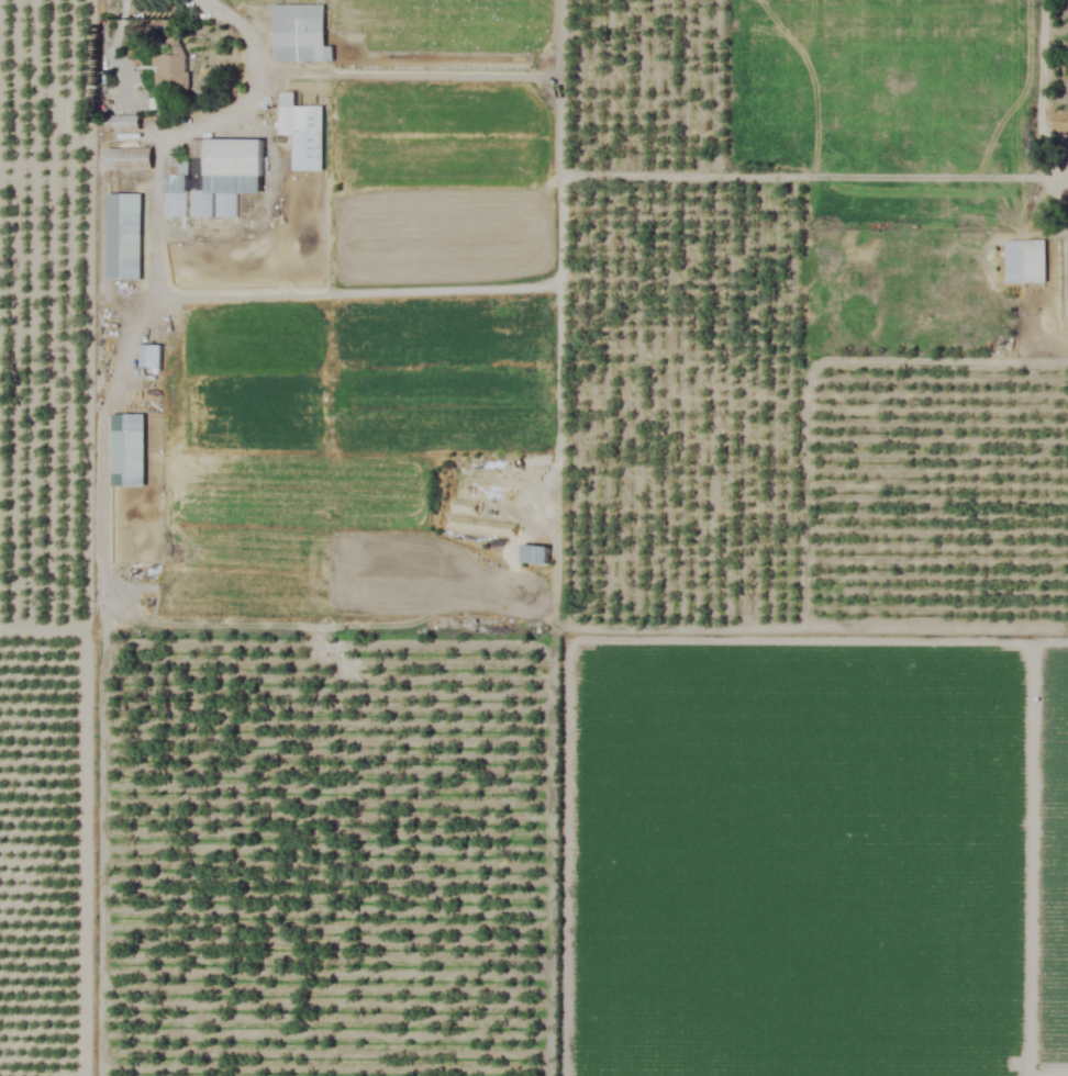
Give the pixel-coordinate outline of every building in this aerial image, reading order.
[(271,6),(272,63),(331,62),(331,47),(323,47),(322,5),(271,6)] [(186,89),(187,56),(155,56),(155,88),(186,89)] [(278,136),(292,136),(292,172),(321,172),(322,108),(293,107),(293,93),(279,93),(278,136)] [(261,140),(204,141),(204,192),(189,192),(189,218),(213,218),(236,218),(236,195),(261,195),(261,140)] [(106,150),(107,171),(151,171),(151,149),(106,150)] [(162,179),(186,179),(187,158),(163,157),(162,179)] [(162,217),(184,218),(185,192),(163,191),(162,217)] [(140,195),(107,195),(106,280),(139,281),(140,195)] [(1045,284),(1044,241),(1005,242),(1005,284),(1045,284)] [(138,368),(160,368),(159,346),(138,346),(138,368)] [(142,488),(143,415),(111,415),(110,487),(142,488)] [(521,564),(547,565),(547,547),(522,546),(521,564)]
